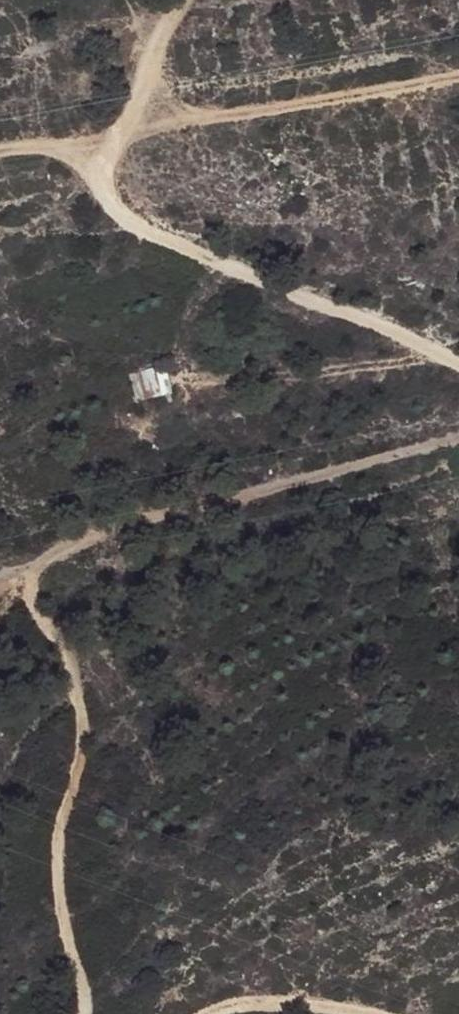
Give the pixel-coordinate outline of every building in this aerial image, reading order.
[(136,401),(171,392),(163,365),(128,375),(136,401)]
